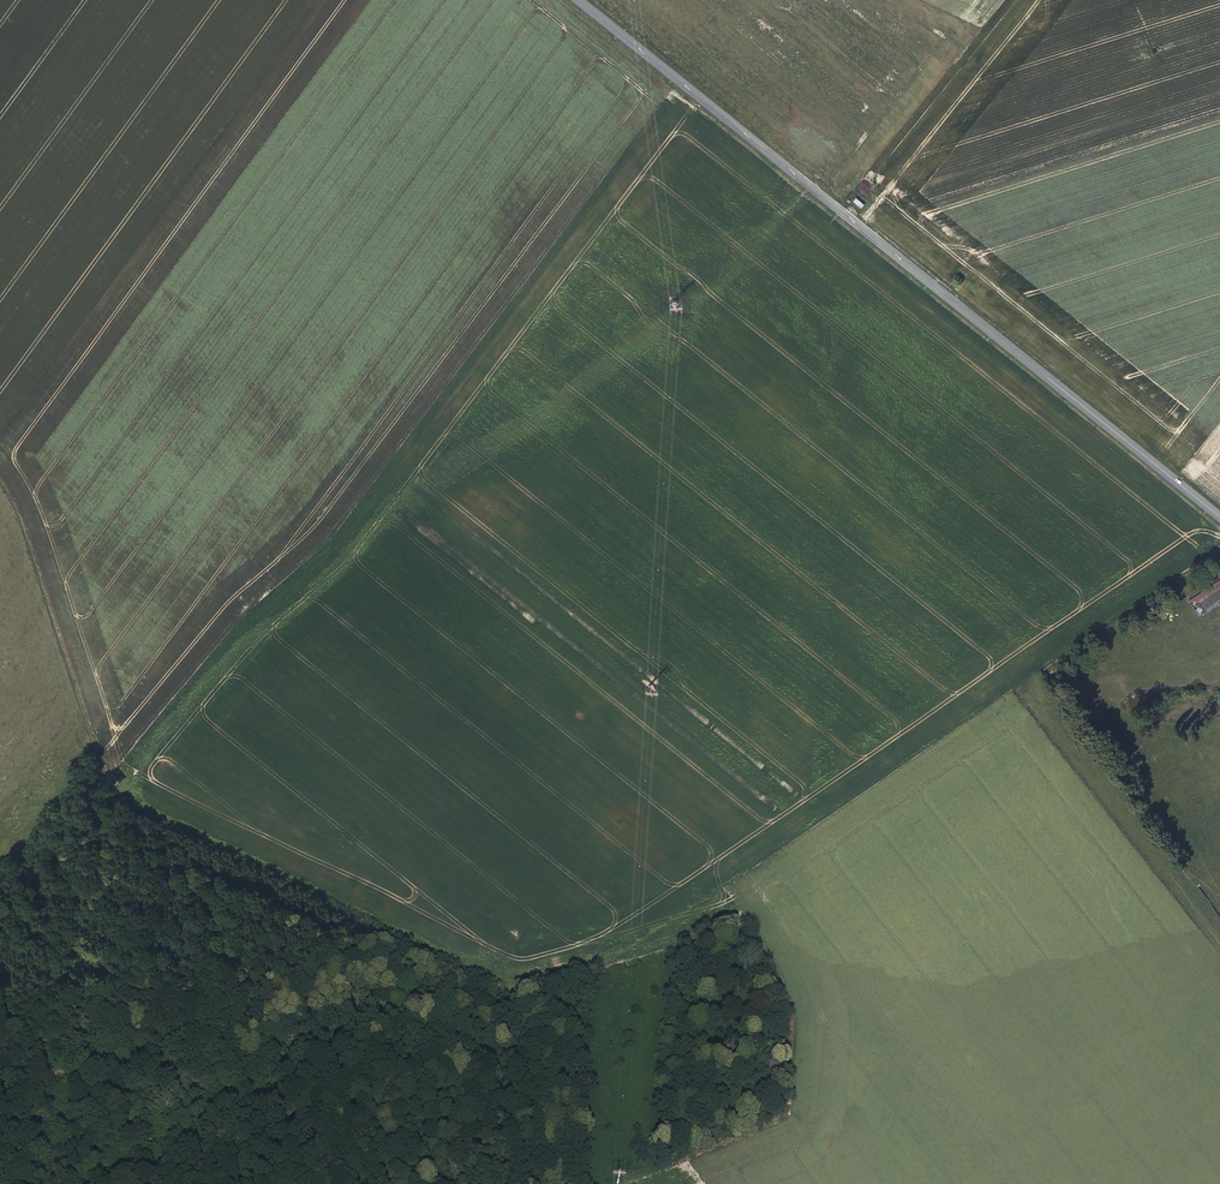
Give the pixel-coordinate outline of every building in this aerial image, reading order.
[(685,156),(674,147),(669,152),(680,161),(685,156)] [(1189,601),(1193,607),(1200,602),(1206,610),(1219,601),(1219,580),(1189,601)]
